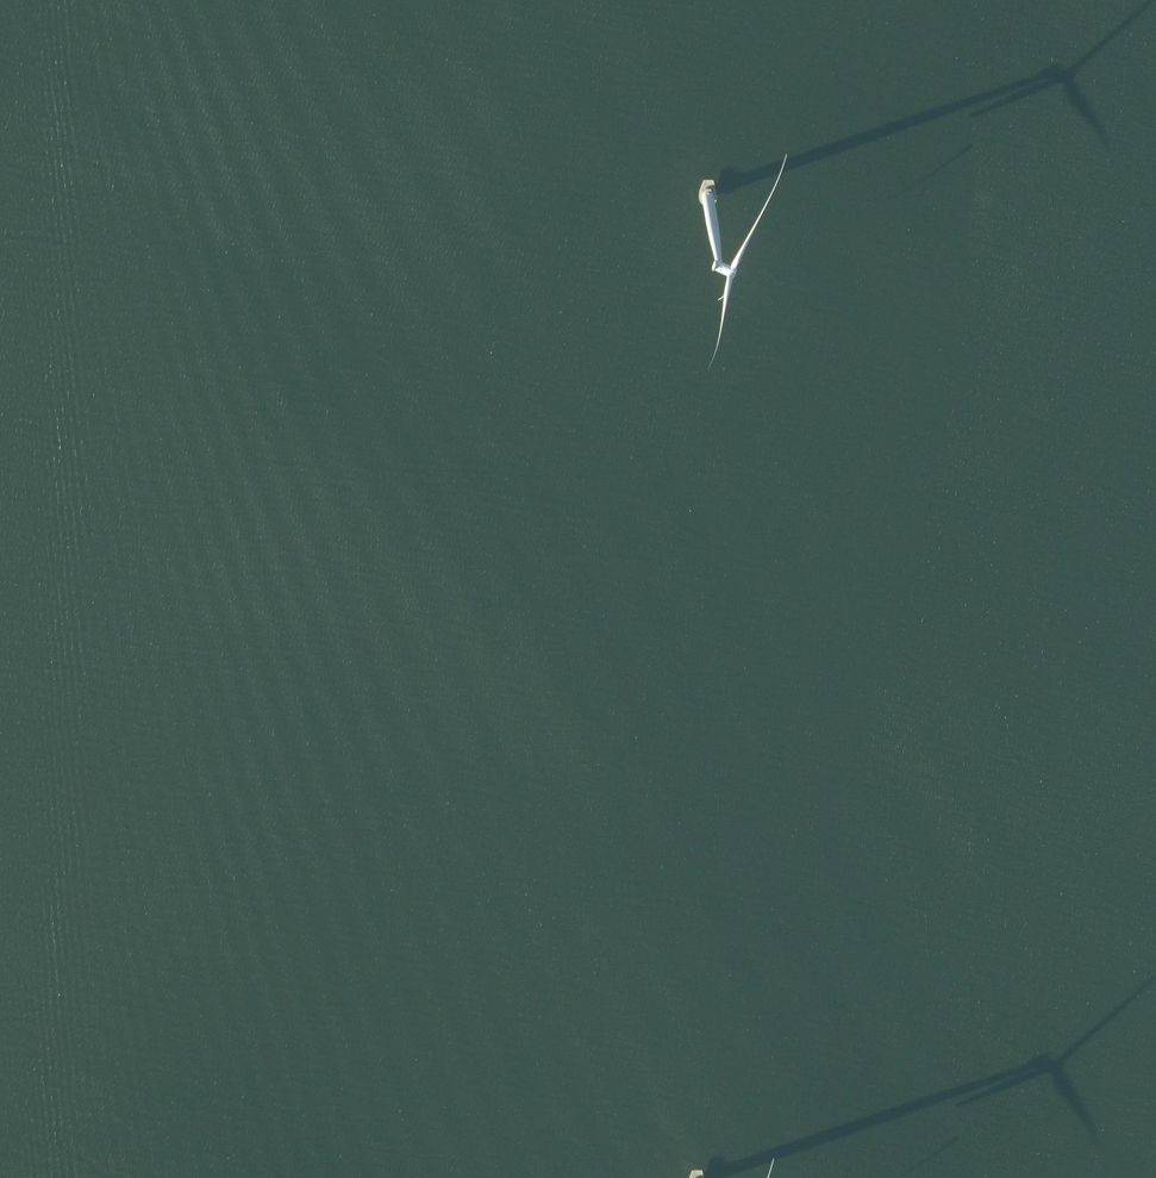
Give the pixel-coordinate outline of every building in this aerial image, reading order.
[(702,186),(701,189),(701,192),(703,194),(706,195),(709,195),(711,194),(712,191),(713,188),(711,186),(709,184),(706,184),(704,184),(702,186)]
